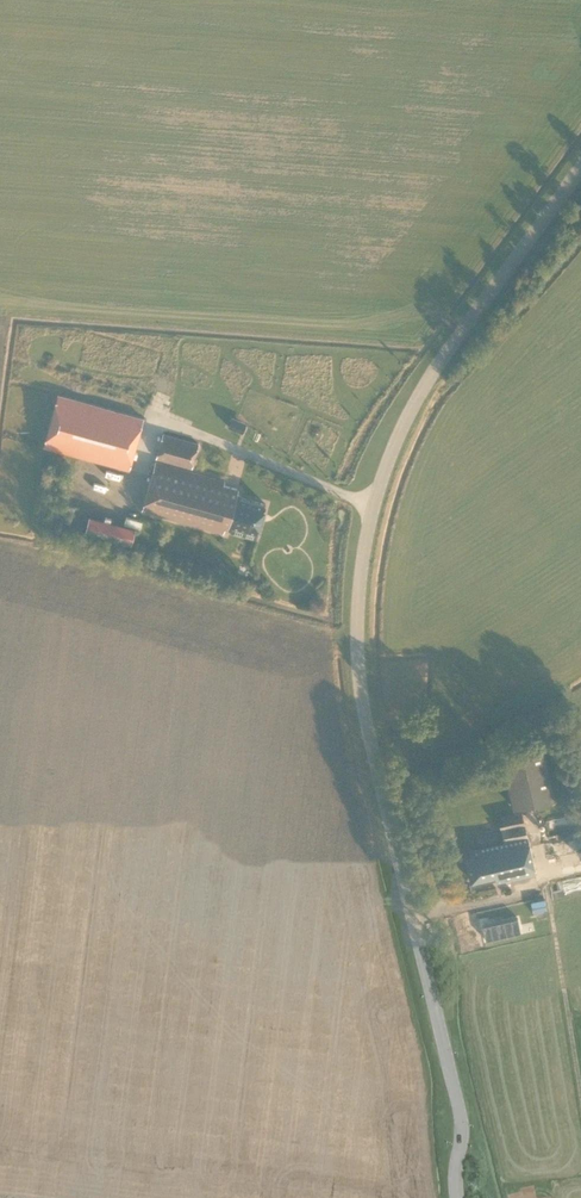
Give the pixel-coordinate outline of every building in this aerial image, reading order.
[(144,418),(58,394),(44,445),(129,469),(144,418)] [(231,419),(228,426),(243,433),(246,425),(231,419)] [(156,458),(192,468),(199,443),(163,433),(156,458)] [(223,533),(225,527),(230,529),(232,524),(258,532),(266,504),(240,497),(241,493),(237,492),(238,489),(224,485),(225,481),(155,461),(142,510),(223,533)] [(139,543),(143,526),(105,517),(108,506),(95,503),(89,530),(139,543)] [(554,797),(543,747),(502,756),(513,808),(554,797)] [(496,878),(497,882),(536,874),(522,812),(499,817),(504,843),(470,850),(471,855),(464,857),(470,883),(496,878)] [(481,832),(483,840),(493,837),(492,830),(481,832)]
